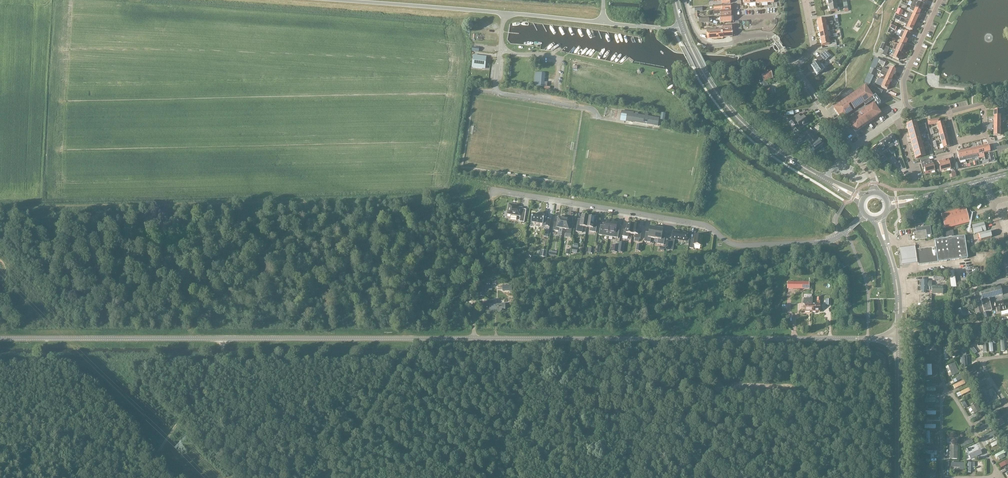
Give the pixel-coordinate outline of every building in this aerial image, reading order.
[(911,7),(920,11),(923,5),(918,2),(918,1),(916,0),(913,0),(910,7),(911,7)] [(913,12),(912,15),(918,18),(920,11),(911,7),(909,10),(913,12)] [(912,15),(908,13),(905,20),(915,24),(918,18),(912,15)] [(906,28),(912,31),(915,24),(905,20),(901,18),(899,22),(905,25),(904,27),(906,28)] [(732,35),(732,30),(722,30),(722,31),(706,32),(707,39),(723,38),(731,37),(730,36),(731,35),(732,35)] [(901,31),(898,37),(898,38),(901,39),(907,41),(910,35),(901,31)] [(829,45),(828,38),(820,40),(822,46),(829,45)] [(901,39),(898,45),(904,48),(907,41),(901,39)] [(895,52),(895,53),(901,55),(904,48),(898,45),(895,43),(892,50),(893,50),(895,52)] [(836,53),(839,59),(846,55),(843,49),(836,53)] [(898,61),(901,55),(895,53),(895,52),(893,50),(891,55),(894,56),(892,58),(898,61)] [(829,56),(829,55),(826,51),(824,53),(823,54),(822,55),(822,54),(816,60),(817,62),(811,66),(817,75),(820,73),(822,71),(823,71),(823,70),(822,69),(819,65),(826,59),(826,58),(827,57),(829,56)] [(484,57),(474,56),(472,67),(482,69),(484,57)] [(871,69),(874,70),(875,70),(879,60),(874,58),(870,68),(871,69)] [(881,72),(884,73),(887,75),(893,77),(896,71),(890,68),(888,71),(882,68),(881,72)] [(764,84),(764,82),(772,79),(770,71),(765,72),(764,71),(763,72),(764,73),(761,74),(762,78),(759,79),(763,90),(764,95),(770,93),(769,88),(767,83),(764,84)] [(883,76),(882,80),(884,81),(890,84),(893,77),(887,75),(884,73),(881,72),(880,74),(883,76)] [(535,73),(534,86),(544,87),(545,73),(535,73)] [(869,85),(873,76),(872,75),(869,74),(868,74),(864,82),(869,85)] [(884,81),(882,80),(878,78),(877,81),(880,83),(879,86),(887,90),(890,84),(884,81)] [(846,117),(849,121),(848,122),(855,132),(880,114),(875,107),(880,104),(875,96),(873,98),(865,86),(846,99),(846,100),(833,109),(841,120),(846,117)] [(882,91),(871,86),(870,89),(881,94),(882,91)] [(632,122),(658,126),(659,118),(648,117),(648,114),(644,113),(644,116),(634,115),(634,113),(627,112),(622,111),(621,115),(627,116),(626,121),(632,122)] [(791,119),(796,126),(795,127),(795,128),(797,131),(799,131),(801,129),(802,128),(808,124),(805,119),(803,116),(801,118),(800,117),(798,114),(792,118),(791,119)] [(906,126),(907,131),(918,128),(916,122),(906,125),(906,126)] [(799,143),(806,139),(809,137),(810,136),(814,143),(812,144),(811,142),(809,144),(811,145),(809,147),(810,149),(812,148),(809,150),(811,153),(814,151),(823,145),(819,140),(818,140),(813,134),(814,133),(813,132),(812,131),(812,130),(812,129),(811,129),(811,128),(809,129),(808,129),(808,130),(807,130),(807,131),(803,133),(803,135),(797,139),(799,143)] [(909,136),(909,137),(919,134),(918,128),(907,131),(909,136)] [(909,137),(910,142),(921,139),(919,134),(909,137)] [(894,146),(893,142),(896,140),(892,135),(886,139),(891,147),(894,146)] [(886,160),(882,154),(889,149),(891,147),(886,139),(879,143),(880,145),(878,146),(877,145),(876,146),(875,145),(872,147),(873,148),(871,149),(881,164),(886,160)] [(912,148),(913,148),(922,145),(921,139),(910,142),(912,148)] [(912,148),(913,154),(924,151),(922,145),(913,148),(912,148)] [(997,148),(999,157),(1007,155),(1007,146),(1000,148),(1000,147),(997,148)] [(982,147),(976,148),(978,157),(979,159),(985,157),(984,153),(982,147)] [(972,159),(978,157),(976,148),(970,150),(972,159)] [(970,150),(964,151),(966,160),(972,159),(970,150)] [(924,151),(913,154),(915,160),(925,157),(924,151)] [(957,153),(959,159),(959,162),(966,160),(964,151),(957,153)] [(898,163),(893,157),(889,160),(894,166),(898,163)] [(922,169),(924,168),(925,173),(935,171),(933,164),(932,164),(931,162),(929,162),(929,159),(920,161),(922,169)] [(938,162),(941,171),(950,169),(949,162),(946,163),(945,160),(938,162)] [(519,222),(524,223),(525,215),(521,214),(522,208),(514,207),(514,205),(509,204),(507,214),(520,216),(519,222)] [(941,215),(945,229),(969,223),(965,208),(941,215)] [(533,214),(531,222),(543,224),(543,223),(546,224),(545,227),(549,228),(550,220),(547,219),(546,219),(547,220),(544,220),(544,216),(540,215),(536,214),(536,215),(533,214)] [(583,227),(586,227),(588,217),(582,216),(581,223),(577,223),(576,232),(582,233),(583,227)] [(595,218),(588,217),(586,227),(590,228),(590,232),(596,233),(597,226),(593,225),(595,218)] [(559,228),(563,228),(564,220),(562,220),(562,218),(559,218),(558,223),(554,222),(552,230),(558,231),(559,228)] [(566,219),(566,220),(564,220),(563,228),(567,229),(566,233),(571,234),(572,225),(569,225),(570,220),(566,219)] [(599,235),(608,237),(611,221),(607,221),(607,222),(604,221),(603,229),(600,228),(599,235)] [(615,222),(611,221),(608,237),(618,238),(619,232),(616,231),(617,223),(614,223),(615,222)] [(984,232),(986,231),(984,223),(972,226),(974,234),(978,233),(980,241),(992,238),(990,232),(984,234),(984,232)] [(629,234),(632,234),(633,225),(628,224),(627,230),(623,230),(622,236),(628,237),(629,234)] [(639,226),(633,225),(632,234),(635,235),(635,238),(640,239),(641,232),(638,232),(639,226)] [(921,240),(927,239),(926,236),(931,235),(930,226),(915,228),(916,232),(914,232),(915,240),(920,239),(921,240)] [(651,238),(655,239),(656,228),(650,227),(649,235),(645,234),(644,242),(650,243),(651,238)] [(661,237),(663,229),(656,228),(655,239),(658,239),(657,244),(664,245),(665,237),(661,237)] [(687,234),(688,234),(673,231),(671,242),(670,250),(673,251),(675,240),(686,241),(685,244),(689,245),(690,236),(687,235),(687,234)] [(695,235),(694,241),(691,241),(689,248),(693,249),(694,245),(701,246),(702,236),(695,235)] [(918,265),(930,263),(938,263),(967,259),(964,237),(916,243),(917,250),(916,250),(918,265)] [(899,249),(902,266),(917,264),(915,247),(899,249)] [(943,286),(941,286),(935,286),(931,286),(931,281),(926,281),(921,281),(921,291),(922,291),(922,293),(925,293),(925,291),(926,291),(931,291),(931,294),(943,294),(943,286)] [(1001,287),(995,289),(980,292),(982,300),(981,300),(984,313),(992,311),(989,298),(1003,295),(1001,287)] [(971,295),(974,306),(976,314),(983,312),(978,293),(971,295)] [(810,298),(803,298),(803,304),(805,304),(805,312),(812,312),(812,304),(812,301),(812,298),(810,298)] [(505,304),(497,304),(497,300),(493,300),(493,301),(489,301),(489,304),(489,311),(502,311),(502,309),(505,309),(505,304)] [(1007,314),(1007,312),(1007,310),(1007,305),(1007,303),(1003,304),(1002,305),(1001,302),(994,303),(996,308),(997,313),(1000,312),(1001,312),(1002,315),(1007,314)] [(966,316),(964,309),(956,311),(958,318),(966,316)] [(966,387),(959,391),(961,395),(968,391),(966,387)]
